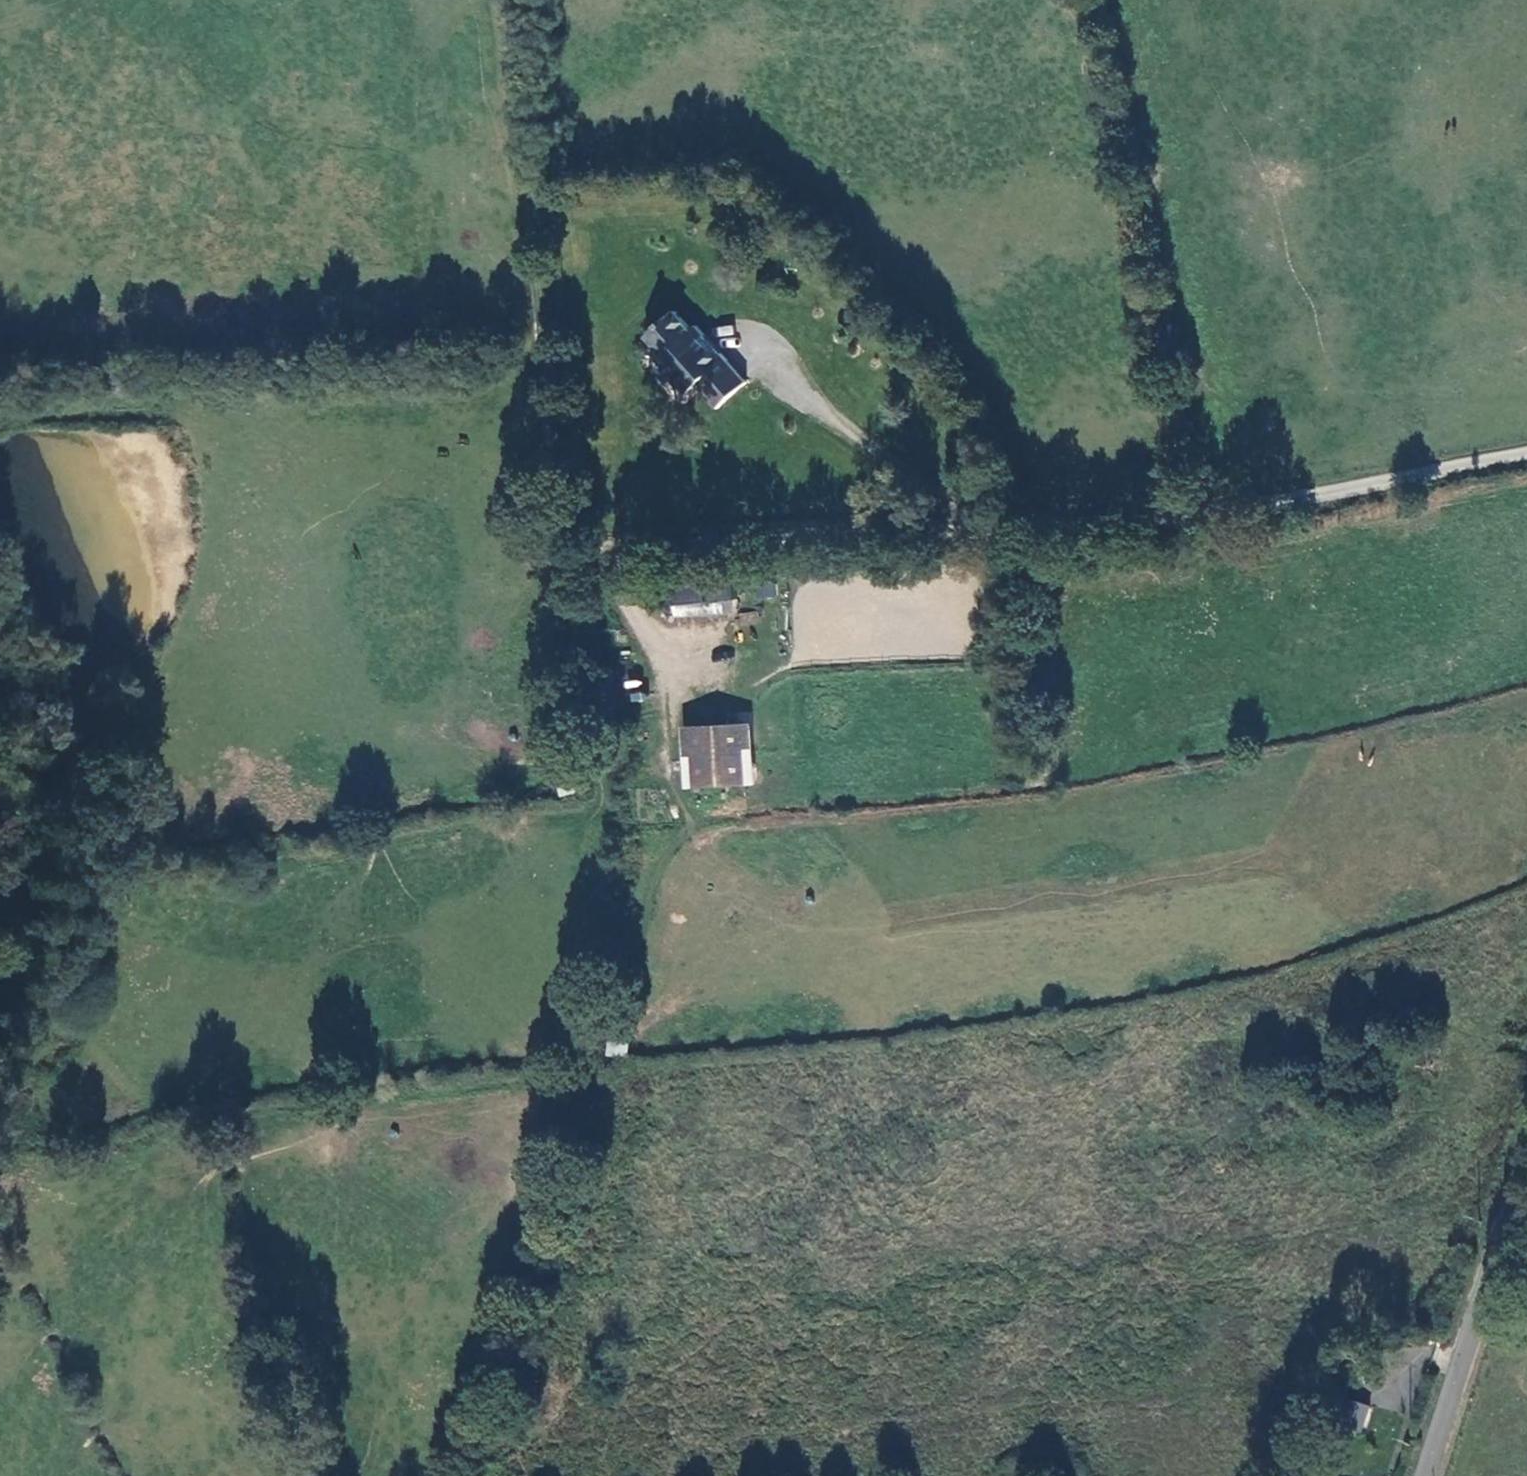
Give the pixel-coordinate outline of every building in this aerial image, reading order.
[(685,415),(713,388),(689,360),(684,364),(671,350),(676,345),(666,332),(660,337),(642,319),(614,344),(634,364),(627,371),(658,402),(665,394),(685,415)] [(667,615),(732,616),(732,584),(668,583),(667,615)] [(754,722),(682,724),(685,789),(756,786),(754,722)] [(626,1057),(627,1041),(606,1040),(604,1055),(626,1057)] [(1360,1435),(1370,1406),(1335,1395),(1325,1424),(1360,1435)]
